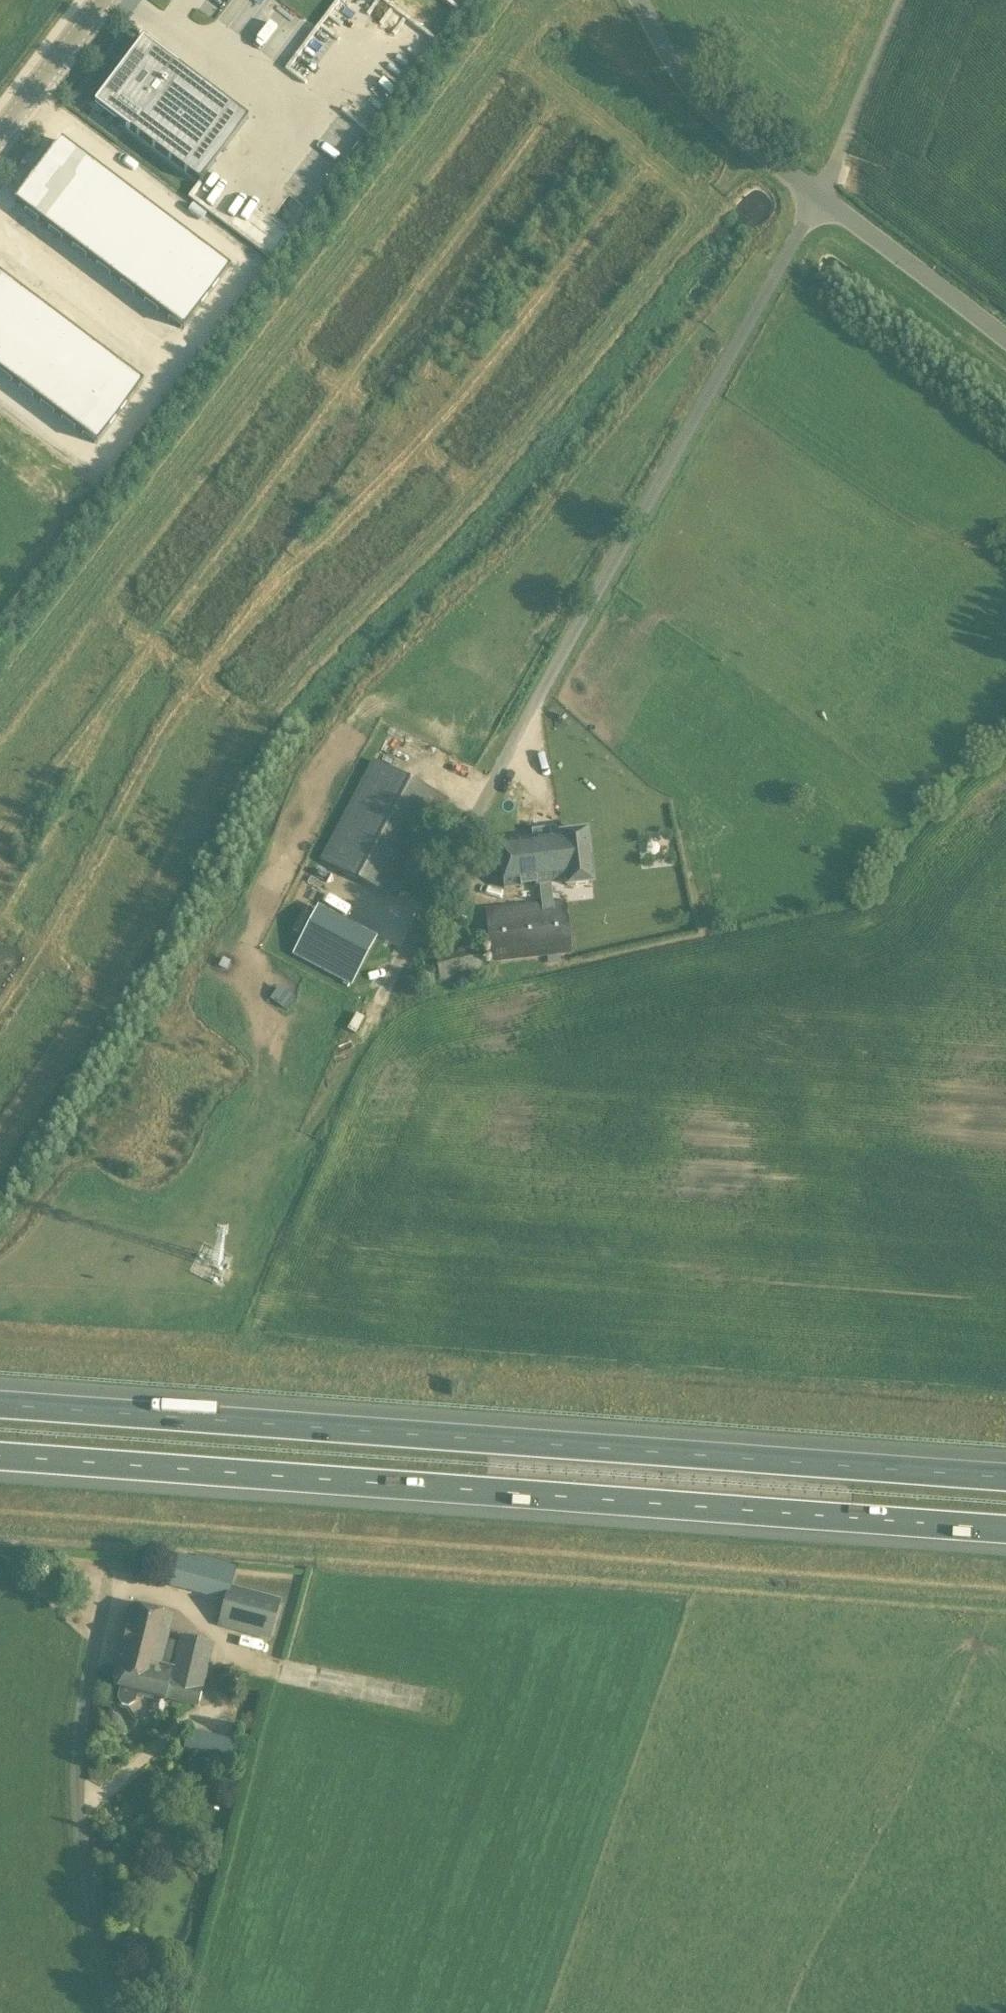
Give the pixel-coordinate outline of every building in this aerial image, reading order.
[(142,40),(94,104),(199,183),(247,119),(142,40)] [(60,142),(15,203),(182,329),(228,268),(60,142)] [(96,444),(141,383),(0,277),(0,372),(96,444)] [(449,799),(372,760),(319,861),(396,901),(402,890),(448,802),(449,799)] [(566,886),(591,884),(586,833),(561,835),(561,836),(529,839),(499,842),(503,888),(518,886),(539,884),(541,904),(484,910),(489,965),(570,956),(565,901),(551,902),(550,883),(566,882),(566,886)] [(351,986),(375,939),(317,907),(314,913),(292,955),(351,986)] [(465,949),(420,958),(426,986),(482,975),(477,944),(465,946),(465,949)] [(236,1567),(208,1559),(195,1555),(194,1557),(194,1558),(191,1557),(179,1553),(178,1556),(177,1560),(170,1587),(224,1601),(217,1627),(270,1641),(282,1600),(231,1586),(236,1567)] [(164,1700),(166,1700),(197,1708),(213,1644),(179,1635),(177,1643),(168,1641),(174,1615),(131,1605),(116,1672),(113,1684),(117,1689),(119,1690),(117,1698),(121,1705),(128,1707),(135,1703),(136,1698),(152,1702),(153,1698),(164,1700)] [(231,1740),(187,1728),(184,1739),(181,1752),(225,1763),(231,1740)]
